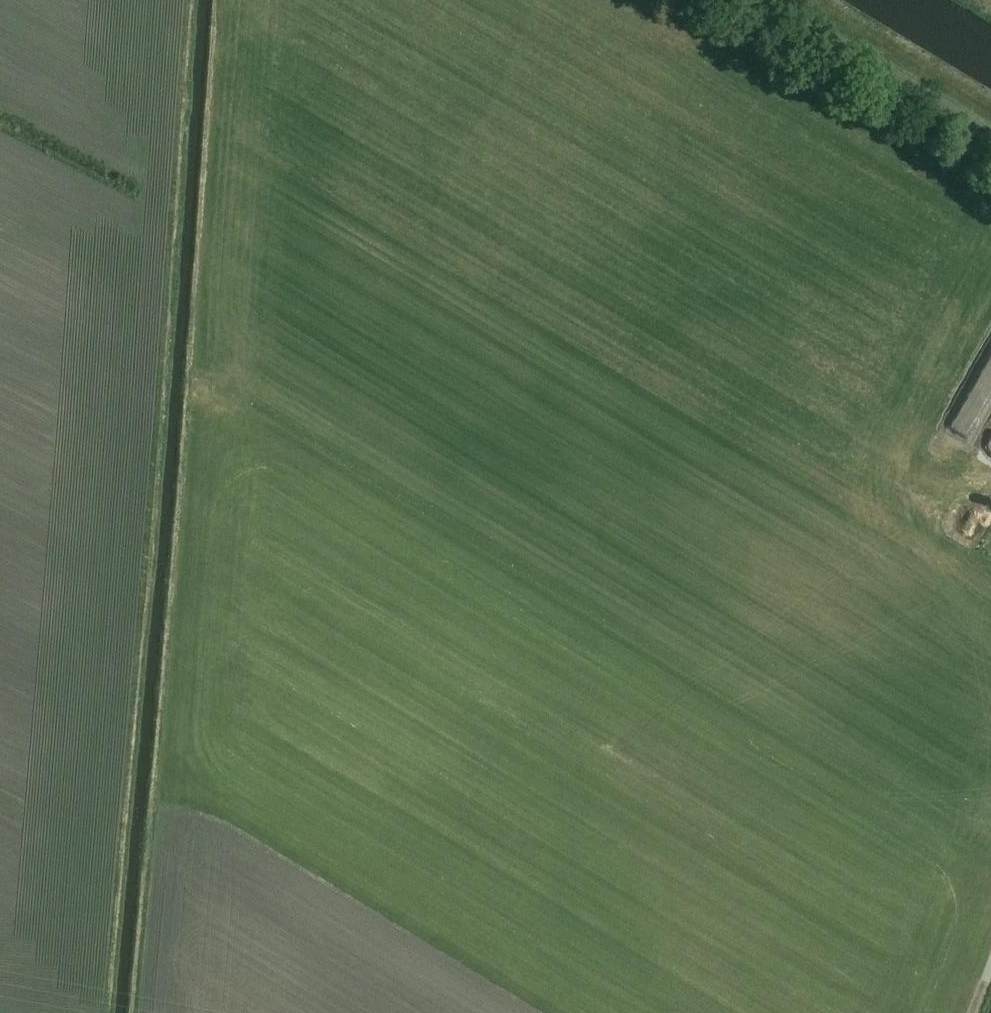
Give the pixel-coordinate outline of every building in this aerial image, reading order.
[(982,385),(990,389),(990,363),(982,385)] [(944,443),(958,452),(981,415),(966,406),(944,443)] [(980,456),(975,463),(990,474),(990,463),(980,456)]
